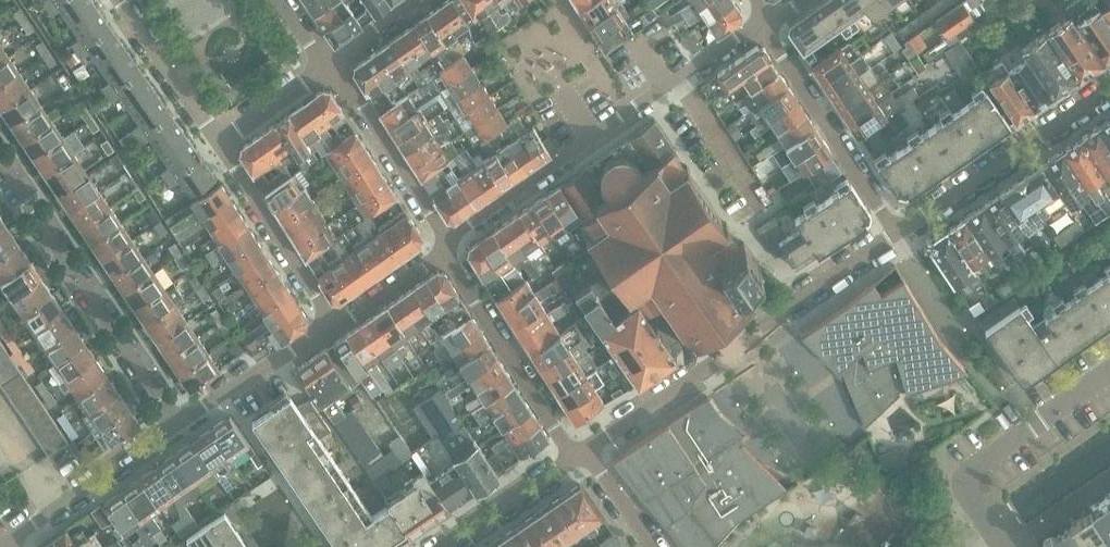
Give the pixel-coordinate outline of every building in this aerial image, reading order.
[(41,2),(46,9),(59,0),(44,0),(41,2)] [(46,9),(51,16),(60,10),(70,24),(97,6),(93,0),(59,0),(46,9)] [(304,1),(314,15),(337,0),(306,0),(304,1)] [(314,15),(324,30),(351,10),(344,0),(337,0),(314,15)] [(369,7),(375,15),(391,4),(389,0),(364,0),(369,7)] [(439,7),(457,35),(466,49),(476,43),(473,39),(470,40),(463,31),(470,26),(453,0),(449,0),(439,7)] [(470,26),(476,22),(475,20),(462,0),(453,0),(470,26)] [(486,37),(499,27),(482,0),(462,0),(475,20),(480,17),(485,23),(484,27),(480,30),(486,37)] [(501,2),(500,0),(482,0),(499,27),(512,19),(506,11),(504,13),(501,12),(496,6),(501,2)] [(579,10),(594,0),(573,0),(579,10)] [(620,0),(594,0),(579,10),(588,24),(621,2),(620,0)] [(652,8),(657,15),(658,15),(663,12),(658,5),(666,0),(647,0),(652,8)] [(694,1),(671,16),(666,10),(663,12),(658,15),(667,28),(684,17),(709,0),(693,0),(694,1)] [(684,17),(689,24),(700,18),(703,15),(708,22),(735,3),(732,0),(709,0),(684,17)] [(806,12),(825,38),(839,28),(845,37),(853,32),(830,0),(823,0),(806,12)] [(867,9),(861,0),(830,0),(853,32),(860,27),(853,18),(867,9)] [(867,9),(873,17),(890,5),(886,0),(861,0),(867,9)] [(926,9),(931,16),(945,6),(941,0),(939,0),(926,9)] [(974,17),(991,5),(988,0),(966,0),(963,2),(974,17)] [(1071,14),(1103,62),(1109,57),(1109,22),(1100,8),(1095,0),(1082,0),(1085,5),(1071,14)] [(621,2),(588,24),(596,37),(625,18),(630,15),(621,2)] [(947,37),(944,39),(950,47),(960,40),(955,32),(974,19),(973,18),(974,17),(963,2),(936,21),(947,37)] [(741,14),(742,14),(735,3),(708,22),(717,37),(740,21),(741,14)] [(80,38),(71,45),(76,52),(112,27),(97,6),(70,24),(80,38)] [(541,6),(533,11),(537,17),(545,12),(541,6)] [(365,10),(366,11),(356,18),(351,10),(324,30),(335,44),(375,15),(369,7),(365,10)] [(439,7),(427,15),(445,44),(457,35),(439,7)] [(20,8),(13,12),(21,24),(28,19),(20,8)] [(625,18),(596,37),(605,51),(648,22),(657,15),(652,8),(643,14),(629,24),(625,18)] [(926,9),(911,20),(916,27),(931,16),(926,9)] [(1047,30),(1046,31),(1078,79),(1093,68),(1094,69),(1103,62),(1071,14),(1068,17),(1064,11),(1043,24),(1047,30)] [(811,48),(825,38),(806,12),(789,24),(787,31),(809,63),(817,57),(811,48)] [(427,15),(415,24),(433,52),(445,44),(427,15)] [(28,19),(21,24),(28,35),(35,30),(28,19)] [(911,20),(896,30),(901,37),(916,27),(911,20)] [(415,24),(403,33),(425,68),(432,63),(428,56),(433,52),(415,24)] [(112,27),(76,52),(81,59),(90,53),(100,67),(127,49),(112,27)] [(1021,48),(1053,96),(1069,85),(1069,86),(1078,79),(1046,31),(1021,48)] [(693,53),(693,54),(700,49),(700,48),(703,46),(694,32),(684,38),(693,53)] [(403,33),(390,42),(408,70),(415,65),(420,72),(425,68),(403,33)] [(893,33),(885,38),(894,51),(902,46),(893,33)] [(997,52),(1002,59),(1035,109),(1053,96),(1021,48),(1015,39),(997,52)] [(851,40),(812,67),(821,81),(861,54),(851,40)] [(42,41),(35,45),(43,56),(49,52),(42,41)] [(905,42),(904,43),(906,46),(901,50),(910,61),(918,56),(916,53),(908,41),(905,42)] [(390,42),(377,51),(392,74),(396,79),(396,81),(399,85),(412,77),(408,70),(390,42)] [(9,56),(0,43),(0,62),(9,56)] [(718,74),(700,86),(710,100),(728,88),(730,92),(738,86),(735,82),(770,58),(763,48),(757,47),(757,46),(718,74)] [(110,81),(101,88),(106,95),(142,70),(127,49),(100,67),(110,81)] [(364,60),(385,90),(396,81),(396,79),(392,74),(377,51),(364,60)] [(49,52),(43,56),(50,67),(57,63),(49,52)] [(438,70),(429,75),(431,78),(439,90),(472,67),(463,53),(438,70)] [(873,66),(863,53),(861,54),(821,81),(830,95),(859,75),(873,66)] [(0,62),(0,86),(19,72),(9,56),(0,62)] [(918,56),(910,61),(918,74),(926,69),(918,56)] [(738,86),(730,92),(736,101),(779,71),(770,58),(735,82),(738,86)] [(1002,59),(982,72),(989,82),(1016,122),(1035,109),(1002,59)] [(356,66),(355,73),(354,73),(371,99),(380,114),(394,104),(385,90),(364,60),(356,66)] [(830,95),(839,108),(882,80),(873,66),(859,75),(830,95)] [(472,67),(439,90),(444,98),(448,104),(480,81),(472,67)] [(142,70),(106,95),(111,102),(120,96),(130,110),(157,92),(142,70)] [(744,114),(748,112),(787,84),(779,71),(736,101),(744,114)] [(0,86),(0,107),(1,108),(30,88),(19,72),(0,86)] [(71,85),(63,73),(57,78),(64,89),(71,85)] [(425,93),(423,90),(434,83),(431,78),(419,86),(394,104),(380,114),(388,127),(417,106),(413,100),(425,93)] [(891,93),(882,80),(839,108),(848,122),(891,93)] [(480,81),(448,104),(456,117),(489,95),(480,81)] [(787,84),(748,112),(757,125),(796,99),(787,84)] [(891,93),(848,122),(858,136),(886,116),(907,102),(920,94),(915,87),(902,95),(901,94),(897,97),(893,91),(891,93)] [(41,105),(30,88),(1,108),(12,125),(41,105)] [(728,88),(710,100),(718,113),(735,101),(736,101),(730,92),(728,88)] [(323,89),(314,96),(331,124),(335,128),(348,119),(330,91),(323,90),(323,89)] [(953,113),(932,127),(956,162),(1011,125),(986,89),(964,104),(957,93),(945,102),(953,113)] [(130,110),(140,124),(131,131),(136,138),(172,113),(157,92),(130,110)] [(489,95),(456,117),(465,131),(498,108),(489,95)] [(314,96),(301,105),(329,149),(337,144),(333,139),(334,137),(327,127),(331,124),(314,96)] [(927,97),(916,104),(921,111),(932,104),(927,97)] [(417,106),(388,127),(397,141),(426,121),(425,120),(448,105),(444,98),(434,105),(434,106),(421,114),(417,106)] [(757,125),(750,129),(755,137),(764,132),(763,131),(772,126),(776,132),(805,112),(796,99),(757,125)] [(52,121),(61,115),(56,108),(47,114),(41,105),(12,125),(23,141),(52,121)] [(301,105),(289,114),(306,141),(312,152),(317,148),(322,155),(325,154),(327,150),(329,149),(301,105)] [(85,106),(78,111),(86,122),(93,117),(85,106)] [(498,108),(465,131),(471,140),(470,140),(473,145),(480,141),(486,136),(498,129),(507,122),(498,108)] [(762,150),(766,157),(814,126),(805,112),(776,132),(780,138),(762,150)] [(900,112),(889,119),(897,131),(908,124),(900,112)] [(172,113),(136,138),(141,145),(150,139),(160,153),(187,134),(172,113)] [(289,114),(276,123),(293,151),(296,156),(298,158),(302,166),(310,160),(311,163),(317,158),(312,152),(306,141),(289,114)] [(526,131),(519,120),(520,119),(518,115),(511,120),(538,163),(551,154),(550,154),(557,150),(548,136),(542,140),(533,126),(526,131)] [(93,117),(86,122),(93,133),(100,128),(93,117)] [(426,121),(397,141),(405,153),(447,125),(442,118),(429,126),(426,121)] [(754,272),(762,267),(744,242),(740,244),(739,245),(726,228),(730,227),(726,222),(725,223),(723,224),(688,172),(691,170),(687,165),(685,167),(676,154),(677,154),(675,151),(676,150),(654,118),(628,136),(629,137),(584,168),(584,167),(560,184),(560,185),(580,217),(589,232),(586,235),(611,270),(634,303),(638,301),(646,313),(647,312),(647,311),(659,303),(661,305),(665,303),(676,319),(672,322),(675,327),(679,324),(686,333),(683,335),(682,336),(682,337),(681,338),(681,339),(681,340),(681,341),(682,342),(682,343),(683,344),(685,345),(686,346),(688,346),(689,346),(691,345),(692,343),(697,340),(726,320),(749,305),(754,301),(750,296),(740,282),(754,272)] [(1097,127),(1109,146),(1109,118),(1097,127)] [(507,122),(498,129),(503,136),(508,132),(513,140),(508,144),(526,172),(538,163),(511,120),(507,122)] [(52,121),(23,141),(34,157),(63,137),(52,121)] [(734,121),(726,126),(735,140),(744,134),(734,121)] [(276,123),(263,132),(285,164),(296,156),(293,151),(276,123)] [(447,125),(405,153),(413,166),(442,146),(438,140),(451,132),(447,125)] [(766,157),(762,160),(771,174),(783,165),(778,158),(788,151),(793,158),(823,139),(814,126),(766,157)] [(903,130),(891,139),(899,150),(877,165),(898,196),(905,197),(956,162),(932,127),(911,141),(903,130)] [(1097,127),(1080,139),(1104,175),(1109,171),(1109,146),(1097,127)] [(498,129),(486,136),(514,180),(526,172),(508,144),(503,147),(498,139),(503,136),(498,129)] [(327,150),(325,154),(333,167),(364,145),(355,131),(337,144),(329,149),(327,150)] [(280,173),(274,177),(278,185),(293,175),(285,164),(263,132),(250,141),(268,169),(274,164),(280,173)] [(160,153),(170,167),(161,173),(166,180),(201,156),(187,134),(160,153)] [(480,141),(490,156),(484,161),(501,189),(514,180),(486,136),(480,141)] [(63,137),(34,157),(45,173),(74,153),(63,137)] [(107,139),(101,144),(108,155),(115,150),(107,139)] [(793,158),(783,165),(792,179),(832,153),(823,139),(793,158)] [(1062,151),(1091,193),(1099,204),(1106,214),(1109,212),(1109,200),(1106,194),(1104,195),(1095,181),(1104,175),(1080,139),(1065,149),(1062,151),(1062,150),(1062,151)] [(442,146),(413,166),(421,179),(434,171),(453,158),(459,153),(466,149),(473,145),(470,140),(456,149),(451,140),(442,146)] [(263,173),(268,169),(250,141),(241,148),(242,148),(240,154),(265,194),(278,185),(274,177),(268,181),(263,173)] [(364,145),(333,167),(341,179),(372,158),(364,145)] [(466,149),(459,153),(488,198),(501,189),(484,161),(477,165),(466,149)] [(1062,151),(1042,165),(1058,190),(1070,207),(1091,193),(1062,151)] [(74,153),(45,173),(57,191),(59,194),(88,174),(86,171),(74,153)] [(117,153),(110,158),(118,168),(124,164),(117,153)] [(465,174),(458,179),(475,207),(488,198),(459,153),(453,158),(465,174)] [(201,156),(166,180),(171,188),(180,181),(190,196),(217,178),(201,156)] [(372,158),(341,179),(349,192),(380,170),(372,158)] [(278,185),(265,194),(274,208),(300,189),(305,187),(305,186),(318,177),(310,164),(293,175),(278,185)] [(1058,190),(1042,165),(1042,164),(1000,193),(1017,217),(1033,207),(1039,216),(1049,210),(1043,200),(1058,190)] [(817,204),(795,218),(800,227),(801,227),(819,254),(870,221),(871,214),(851,182),(829,196),(822,185),(823,184),(813,168),(805,173),(816,189),(809,193),(817,204)] [(380,170),(349,192),(357,206),(388,183),(380,170)] [(434,171),(421,179),(447,220),(454,222),(463,216),(445,188),(434,171)] [(88,174),(59,194),(70,210),(99,190),(88,174)] [(458,179),(445,188),(463,216),(475,207),(458,179)] [(169,226),(175,234),(230,198),(221,183),(191,202),(195,209),(169,226)] [(388,183),(357,206),(365,218),(369,216),(384,206),(397,197),(388,183)] [(560,185),(546,194),(567,226),(580,217),(560,185)] [(132,191),(139,202),(146,198),(139,186),(132,191)] [(300,189),(274,208),(282,221),(313,199),(305,187),(300,189)] [(99,190),(70,210),(81,227),(110,206),(99,190)] [(1024,250),(1015,236),(1025,229),(1017,217),(1000,193),(982,205),(1007,241),(1016,255),(1024,250)] [(546,194),(533,203),(554,235),(567,226),(546,194)] [(175,234),(180,242),(206,225),(209,231),(239,211),(230,198),(175,234)] [(313,199),(282,221),(290,233),(321,212),(313,199)] [(533,203),(520,212),(541,244),(554,235),(533,203)] [(1099,204),(1091,209),(1099,220),(1106,214),(1099,204)] [(997,248),(1007,241),(982,205),(964,217),(998,267),(1006,261),(997,248)] [(110,206),(81,227),(92,243),(121,223),(110,206)] [(154,209),(146,214),(153,224),(160,219),(154,209)] [(405,210),(392,219),(412,251),(421,245),(423,238),(405,210)] [(209,231),(214,237),(201,246),(205,253),(248,225),(239,211),(209,231)] [(321,212),(290,233),(298,246),(329,225),(321,212)] [(545,251),(541,244),(520,212),(506,222),(538,272),(545,267),(538,257),(545,251)] [(375,223),(375,222),(371,215),(369,216),(365,218),(356,224),(365,237),(369,242),(387,269),(400,260),(382,232),(382,233),(375,237),(369,228),(376,224),(375,223)] [(819,254),(801,227),(800,227),(787,236),(773,216),(756,228),(775,257),(784,251),(796,269),(819,254)] [(964,217),(946,230),(972,265),(981,259),(990,272),(998,267),(964,217)] [(160,219),(153,224),(161,237),(168,232),(160,219)] [(392,219),(378,228),(382,233),(382,232),(400,260),(412,251),(392,219)] [(1076,220),(1053,236),(1061,247),(1084,231),(1076,220)] [(506,222),(493,231),(518,270),(523,266),(531,276),(538,272),(506,222)] [(121,223),(92,243),(103,259),(132,239),(121,223)] [(248,225),(205,253),(214,267),(227,258),(257,239),(248,225)] [(344,245),(350,241),(344,232),(337,237),(329,225),(298,246),(306,260),(320,251),(331,243),(336,250),(344,245)] [(0,231),(0,258),(19,244),(7,226),(0,231)] [(932,239),(931,250),(936,258),(954,284),(974,271),(975,270),(972,265),(946,230),(932,239)] [(498,270),(499,271),(498,271),(511,289),(524,280),(518,270),(493,231),(480,241),(499,270),(498,270)] [(365,237),(353,246),(356,251),(374,278),(387,269),(369,242),(365,237)] [(132,239),(103,259),(114,275),(142,255),(132,239)] [(257,239),(227,258),(236,272),(266,253),(257,239)] [(498,271),(499,271),(498,270),(499,270),(480,241),(470,248),(468,254),(497,299),(511,289),(498,271)] [(174,242),(168,246),(174,257),(181,253),(174,242)] [(0,258),(0,279),(1,281),(30,261),(19,244),(0,258)] [(344,245),(336,250),(340,255),(343,260),(361,287),(374,278),(356,251),(350,255),(344,245)] [(142,255),(114,275),(124,292),(154,271),(149,265),(159,259),(152,248),(142,255)] [(324,273),(318,262),(325,258),(320,251),(306,260),(317,278),(332,301),(333,301),(339,302),(339,303),(349,296),(330,269),(324,273)] [(181,253),(174,257),(182,269),(189,264),(181,253)] [(266,253),(236,272),(245,286),(275,267),(266,253)] [(331,268),(330,269),(349,296),(361,287),(343,260),(340,255),(327,264),(331,268)] [(30,261),(1,281),(12,298),(41,277),(30,261)] [(275,267),(245,286),(254,300),(283,281),(275,267)] [(1020,305),(1013,296),(978,321),(984,330),(1020,380),(1027,382),(1109,323),(1109,271),(1099,279),(1091,268),(1079,276),(1087,287),(1033,325),(1019,305),(1020,305)] [(611,270),(576,294),(638,384),(677,357),(646,313),(638,301),(634,303),(611,270)] [(154,271),(124,292),(135,308),(165,288),(154,271)] [(437,271),(426,278),(445,308),(446,307),(457,325),(472,316),(444,272),(437,271)] [(195,275),(189,279),(195,290),(202,286),(195,275)] [(41,277),(12,298),(23,314),(52,294),(41,277)] [(426,278),(413,288),(433,317),(439,312),(444,319),(444,323),(439,327),(444,333),(457,325),(446,307),(445,308),(426,278)] [(497,299),(505,313),(534,293),(526,279),(524,280),(511,289),(497,299)] [(534,293),(505,313),(514,326),(543,307),(540,301),(553,292),(555,294),(564,289),(557,279),(535,293),(534,293)] [(939,338),(905,281),(903,279),(881,294),(873,283),(847,304),(801,335),(837,370),(840,368),(845,375),(844,376),(865,426),(900,394),(898,391),(905,389),(906,392),(967,372),(939,338)] [(283,281),(254,300),(263,314),(292,295),(283,281)] [(1008,281),(999,288),(1004,296),(1014,289),(1008,281)] [(202,286),(195,290),(203,302),(210,297),(202,286)] [(165,288),(135,308),(146,324),(175,304),(165,288)] [(413,288),(400,297),(430,342),(432,341),(439,336),(434,329),(432,330),(426,321),(433,317),(413,288)] [(52,294),(23,314),(34,330),(63,310),(52,294)] [(263,314),(267,320),(241,337),(245,344),(301,309),(292,295),(263,314)] [(408,337),(408,338),(417,351),(430,342),(400,297),(386,306),(408,337)] [(543,307),(514,326),(522,340),(552,321),(552,320),(570,308),(565,301),(547,313),(543,307)] [(977,301),(968,307),(974,316),(983,310),(977,301)] [(175,304),(146,324),(157,340),(186,320),(175,304)] [(386,306),(373,315),(394,347),(401,357),(408,352),(401,342),(408,338),(408,337),(386,306)] [(217,308),(210,312),(217,323),(223,318),(217,308)] [(301,309),(245,344),(251,353),(252,352),(257,359),(281,342),(282,343),(306,326),(306,325),(307,319),(308,319),(301,309)] [(63,310),(34,330),(45,346),(74,326),(63,310)] [(394,347),(373,315),(359,325),(380,357),(390,371),(403,361),(401,357),(394,347)] [(439,336),(432,341),(436,348),(433,350),(438,357),(480,329),(472,316),(457,325),(444,333),(442,334),(439,336)] [(223,318),(217,323),(224,335),(231,330),(223,318)] [(186,320),(157,340),(168,357),(197,336),(186,320)] [(552,321),(522,340),(531,353),(560,334),(552,321)] [(359,325),(346,335),(367,366),(373,362),(380,357),(359,325)] [(74,326),(45,346),(56,363),(85,342),(74,326)] [(0,330),(0,333),(6,342),(12,338),(5,327),(0,330)] [(480,329),(438,357),(443,363),(455,355),(460,362),(488,343),(480,329)] [(560,334),(531,353),(539,366),(568,346),(560,334)] [(346,335),(336,342),(361,380),(360,380),(376,403),(393,391),(373,362),(367,366),(346,335)] [(197,336),(168,357),(179,373),(208,353),(197,336)] [(568,346),(539,366),(548,380),(577,361),(577,360),(588,353),(585,348),(591,345),(585,336),(569,347),(568,346)] [(0,340),(0,386),(49,458),(72,443),(0,340)] [(237,341),(232,346),(238,355),(244,351),(237,341)] [(85,342),(56,363),(67,379),(96,359),(85,342)] [(336,342),(326,349),(349,383),(352,386),(360,380),(361,380),(336,342)] [(450,375),(438,383),(443,391),(497,356),(488,343),(460,362),(463,368),(451,376),(450,375)] [(20,348),(13,353),(21,364),(27,359),(20,348)] [(326,349),(297,368),(320,403),(334,422),(346,414),(332,395),(349,383),(326,349)] [(208,353),(179,373),(190,390),(220,369),(208,353)] [(597,367),(588,353),(577,360),(577,361),(548,380),(557,394),(586,374),(597,367)] [(497,356),(443,391),(452,404),(465,396),(462,392),(474,384),(476,388),(506,370),(497,356)] [(27,359),(21,364),(28,374),(34,370),(27,359)] [(96,359),(67,379),(78,395),(107,375),(96,359)] [(613,362),(610,364),(609,370),(613,377),(620,372),(613,362)] [(480,395),(465,405),(468,409),(469,408),(471,411),(514,383),(506,370),(476,388),(480,395)] [(586,374),(557,394),(566,408),(595,389),(586,374)] [(107,375),(78,395),(89,412),(118,391),(107,375)] [(42,381),(35,385),(43,396),(49,392),(42,381)] [(514,383),(471,411),(480,423),(493,416),(522,397),(514,383)] [(621,388),(612,393),(614,398),(623,393),(621,388)] [(450,449),(452,452),(450,453),(457,462),(475,491),(499,476),(487,458),(475,441),(469,431),(440,389),(417,405),(449,450),(450,449)] [(595,389),(566,408),(575,423),(604,404),(595,389)] [(118,391),(89,412),(95,420),(87,425),(92,433),(100,428),(129,408),(118,391)] [(49,392),(43,396),(50,407),(56,403),(49,392)] [(358,394),(349,400),(355,409),(363,403),(358,394)] [(735,439),(746,431),(721,408),(712,394),(613,460),(664,522),(681,546),(720,546),(720,545),(718,542),(738,519),(739,521),(787,489),(742,445),(740,446),(735,439)] [(290,395),(252,421),(274,453),(283,466),(334,542),(372,516),(319,438),(331,430),(310,400),(297,406),(290,395)] [(480,423),(469,431),(475,441),(490,431),(489,429),(498,422),(502,429),(531,410),(522,397),(493,416),(480,423)] [(129,408),(100,428),(111,445),(140,425),(129,408)] [(384,454),(353,410),(346,414),(334,422),(380,490),(392,482),(386,473),(402,462),(412,455),(399,434),(388,442),(393,449),(384,454)] [(502,429),(506,436),(491,446),(496,453),(540,424),(531,410),(502,429)] [(64,414),(57,418),(65,429),(71,424),(64,414)] [(230,415),(212,428),(231,457),(245,447),(250,455),(262,473),(267,469),(250,444),(230,415)] [(71,424),(65,429),(72,440),(78,435),(71,424)] [(496,453),(487,458),(499,476),(505,472),(498,461),(515,450),(520,458),(549,439),(540,424),(496,453)] [(212,428),(194,440),(220,479),(238,466),(231,457),(212,428)] [(203,492),(221,480),(220,479),(194,440),(176,453),(196,482),(203,492)] [(85,446),(79,450),(87,462),(93,457),(85,446)] [(902,447),(878,455),(882,466),(899,470),(908,464),(902,447)] [(188,499),(182,491),(196,482),(176,453),(158,465),(183,502),(188,499)] [(412,455),(402,462),(412,478),(384,497),(389,504),(406,530),(410,536),(449,509),(430,481),(423,471),(412,455)] [(457,462),(430,481),(449,509),(475,491),(457,462)] [(158,465),(140,478),(160,506),(173,497),(179,505),(183,502),(158,465)] [(161,528),(151,514),(161,508),(160,506),(140,478),(122,490),(143,520),(153,534),(161,528)] [(580,484),(565,494),(587,525),(584,527),(590,536),(593,534),(593,535),(599,531),(592,522),(601,516),(580,484)] [(104,503),(124,533),(135,526),(142,536),(138,539),(144,546),(148,546),(157,541),(153,534),(143,520),(122,490),(104,503)] [(584,527),(587,525),(565,494),(542,509),(564,541),(584,527)] [(1108,498),(1105,500),(1101,502),(1098,505),(1093,508),(1094,511),(1092,512),(1092,513),(1109,539),(1109,497),(1108,498)] [(389,542),(406,530),(389,504),(372,516),(334,542),(338,546),(387,546),(391,544),(389,542)] [(100,506),(92,511),(103,527),(111,521),(100,506)] [(520,525),(535,546),(555,546),(564,541),(542,509),(520,525)] [(1092,512),(1070,527),(1084,546),(1109,546),(1109,539),(1092,513),(1092,512)] [(192,546),(212,546),(237,530),(225,513),(187,538),(192,546)] [(189,530),(180,517),(172,523),(178,532),(181,536),(189,530)] [(496,541),(500,546),(535,546),(520,525),(496,541)] [(1070,527),(1055,538),(1051,537),(1044,541),(1043,546),(1084,546),(1070,527)] [(88,538),(82,530),(71,537),(66,529),(40,546),(74,546),(84,540),(88,538)] [(212,546),(248,546),(237,530),(212,546)] [(599,542),(602,546),(617,546),(620,545),(612,534),(599,542)] [(123,545),(118,537),(110,543),(109,543),(104,546),(105,546),(104,546),(120,546),(123,545)] [(163,543),(166,546),(175,546),(176,546),(171,538),(163,543)]
